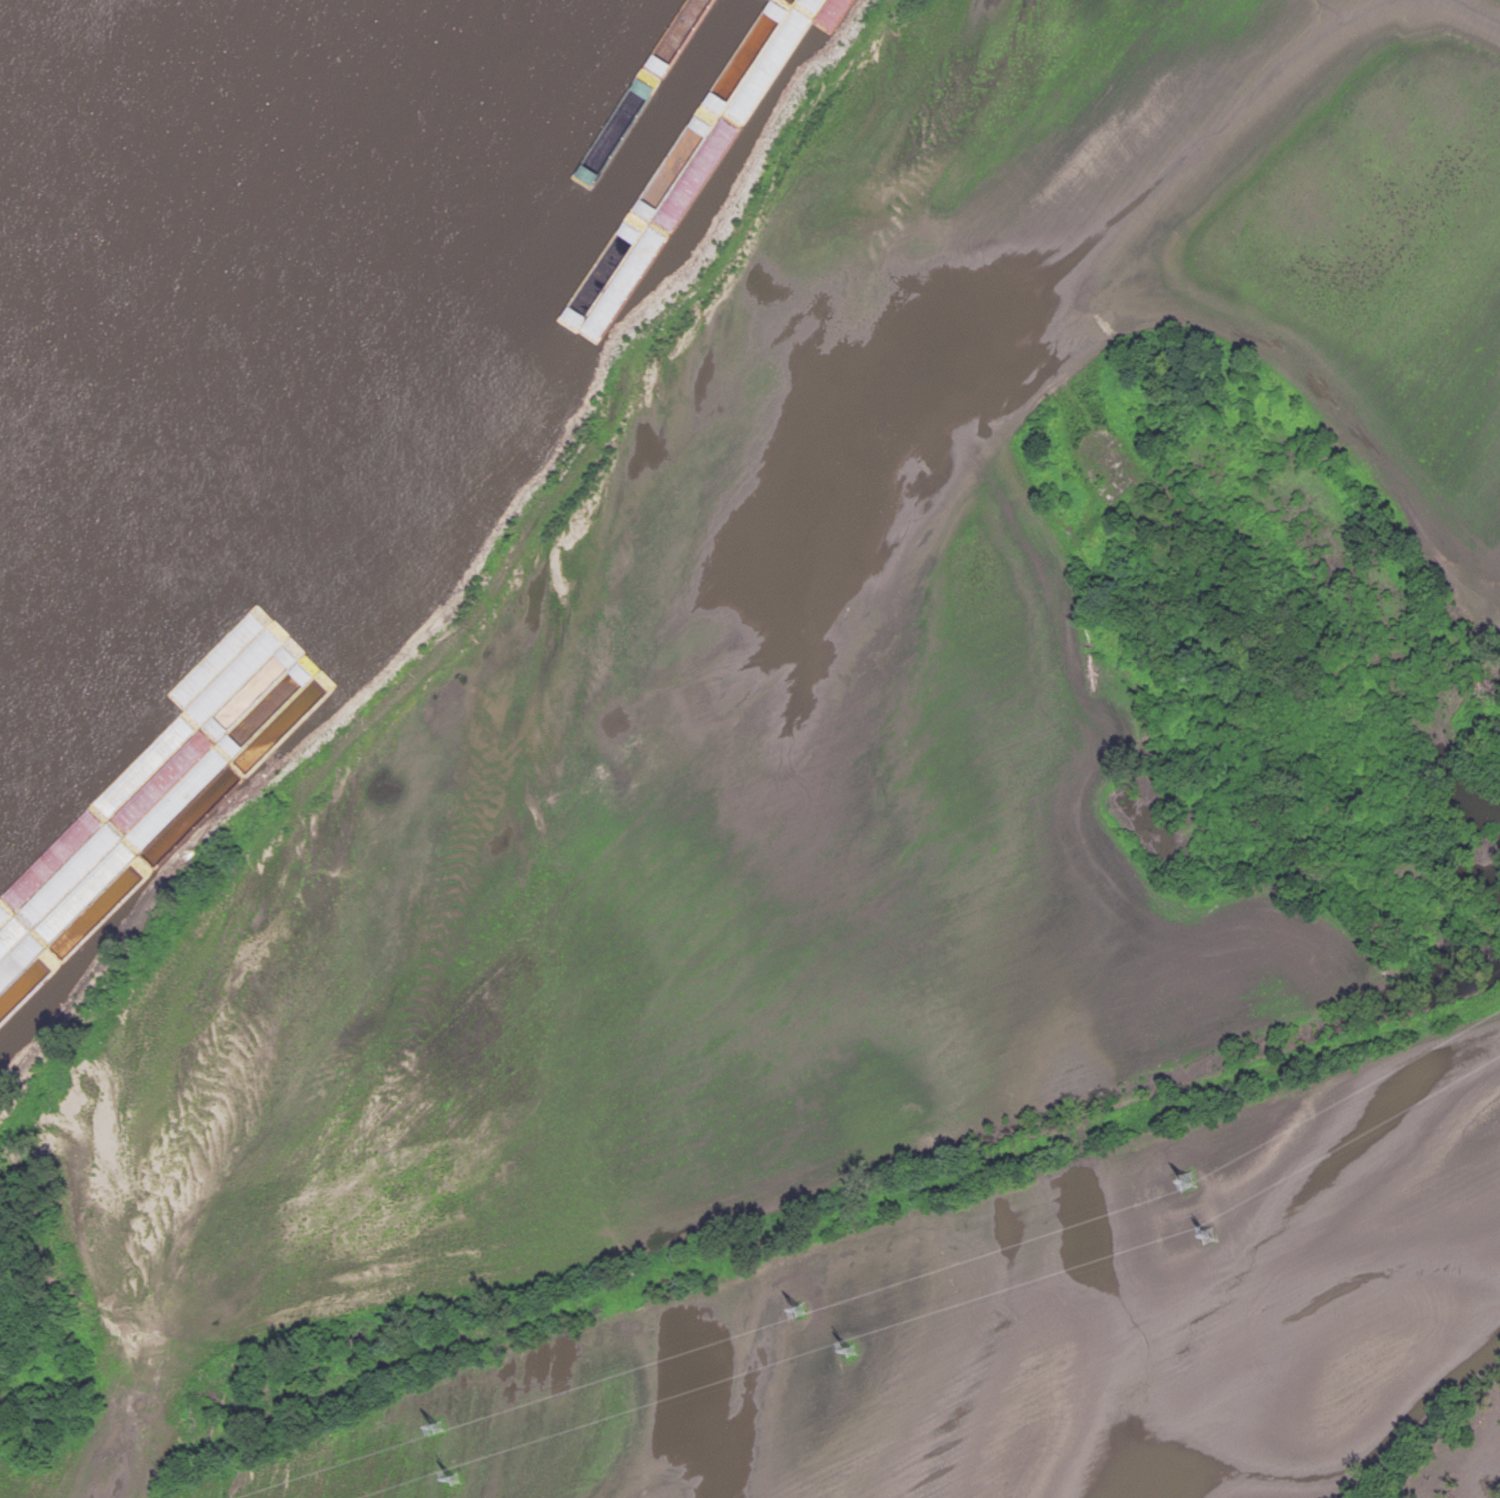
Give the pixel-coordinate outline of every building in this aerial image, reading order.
[(816,22),(829,0),(807,0),(800,13),(816,22)] [(792,11),(775,1),(714,106),(731,116),(792,11)] [(316,665),(305,657),(298,665),(300,667),(297,671),(290,666),(306,644),(272,619),(259,636),(275,648),(213,731),(229,743),(230,742),(249,756),(316,665)] [(210,726),(220,714),(203,701),(194,714),(210,726)] [(206,729),(191,716),(170,741),(185,753),(206,729)] [(82,956),(237,755),(222,743),(67,944),(82,956)] [(112,813),(127,825),(174,766),(159,754),(112,813)] [(30,914),(44,925),(118,827),(104,816),(30,914)] [(15,921),(0,941),(0,973),(31,933),(15,921)]
